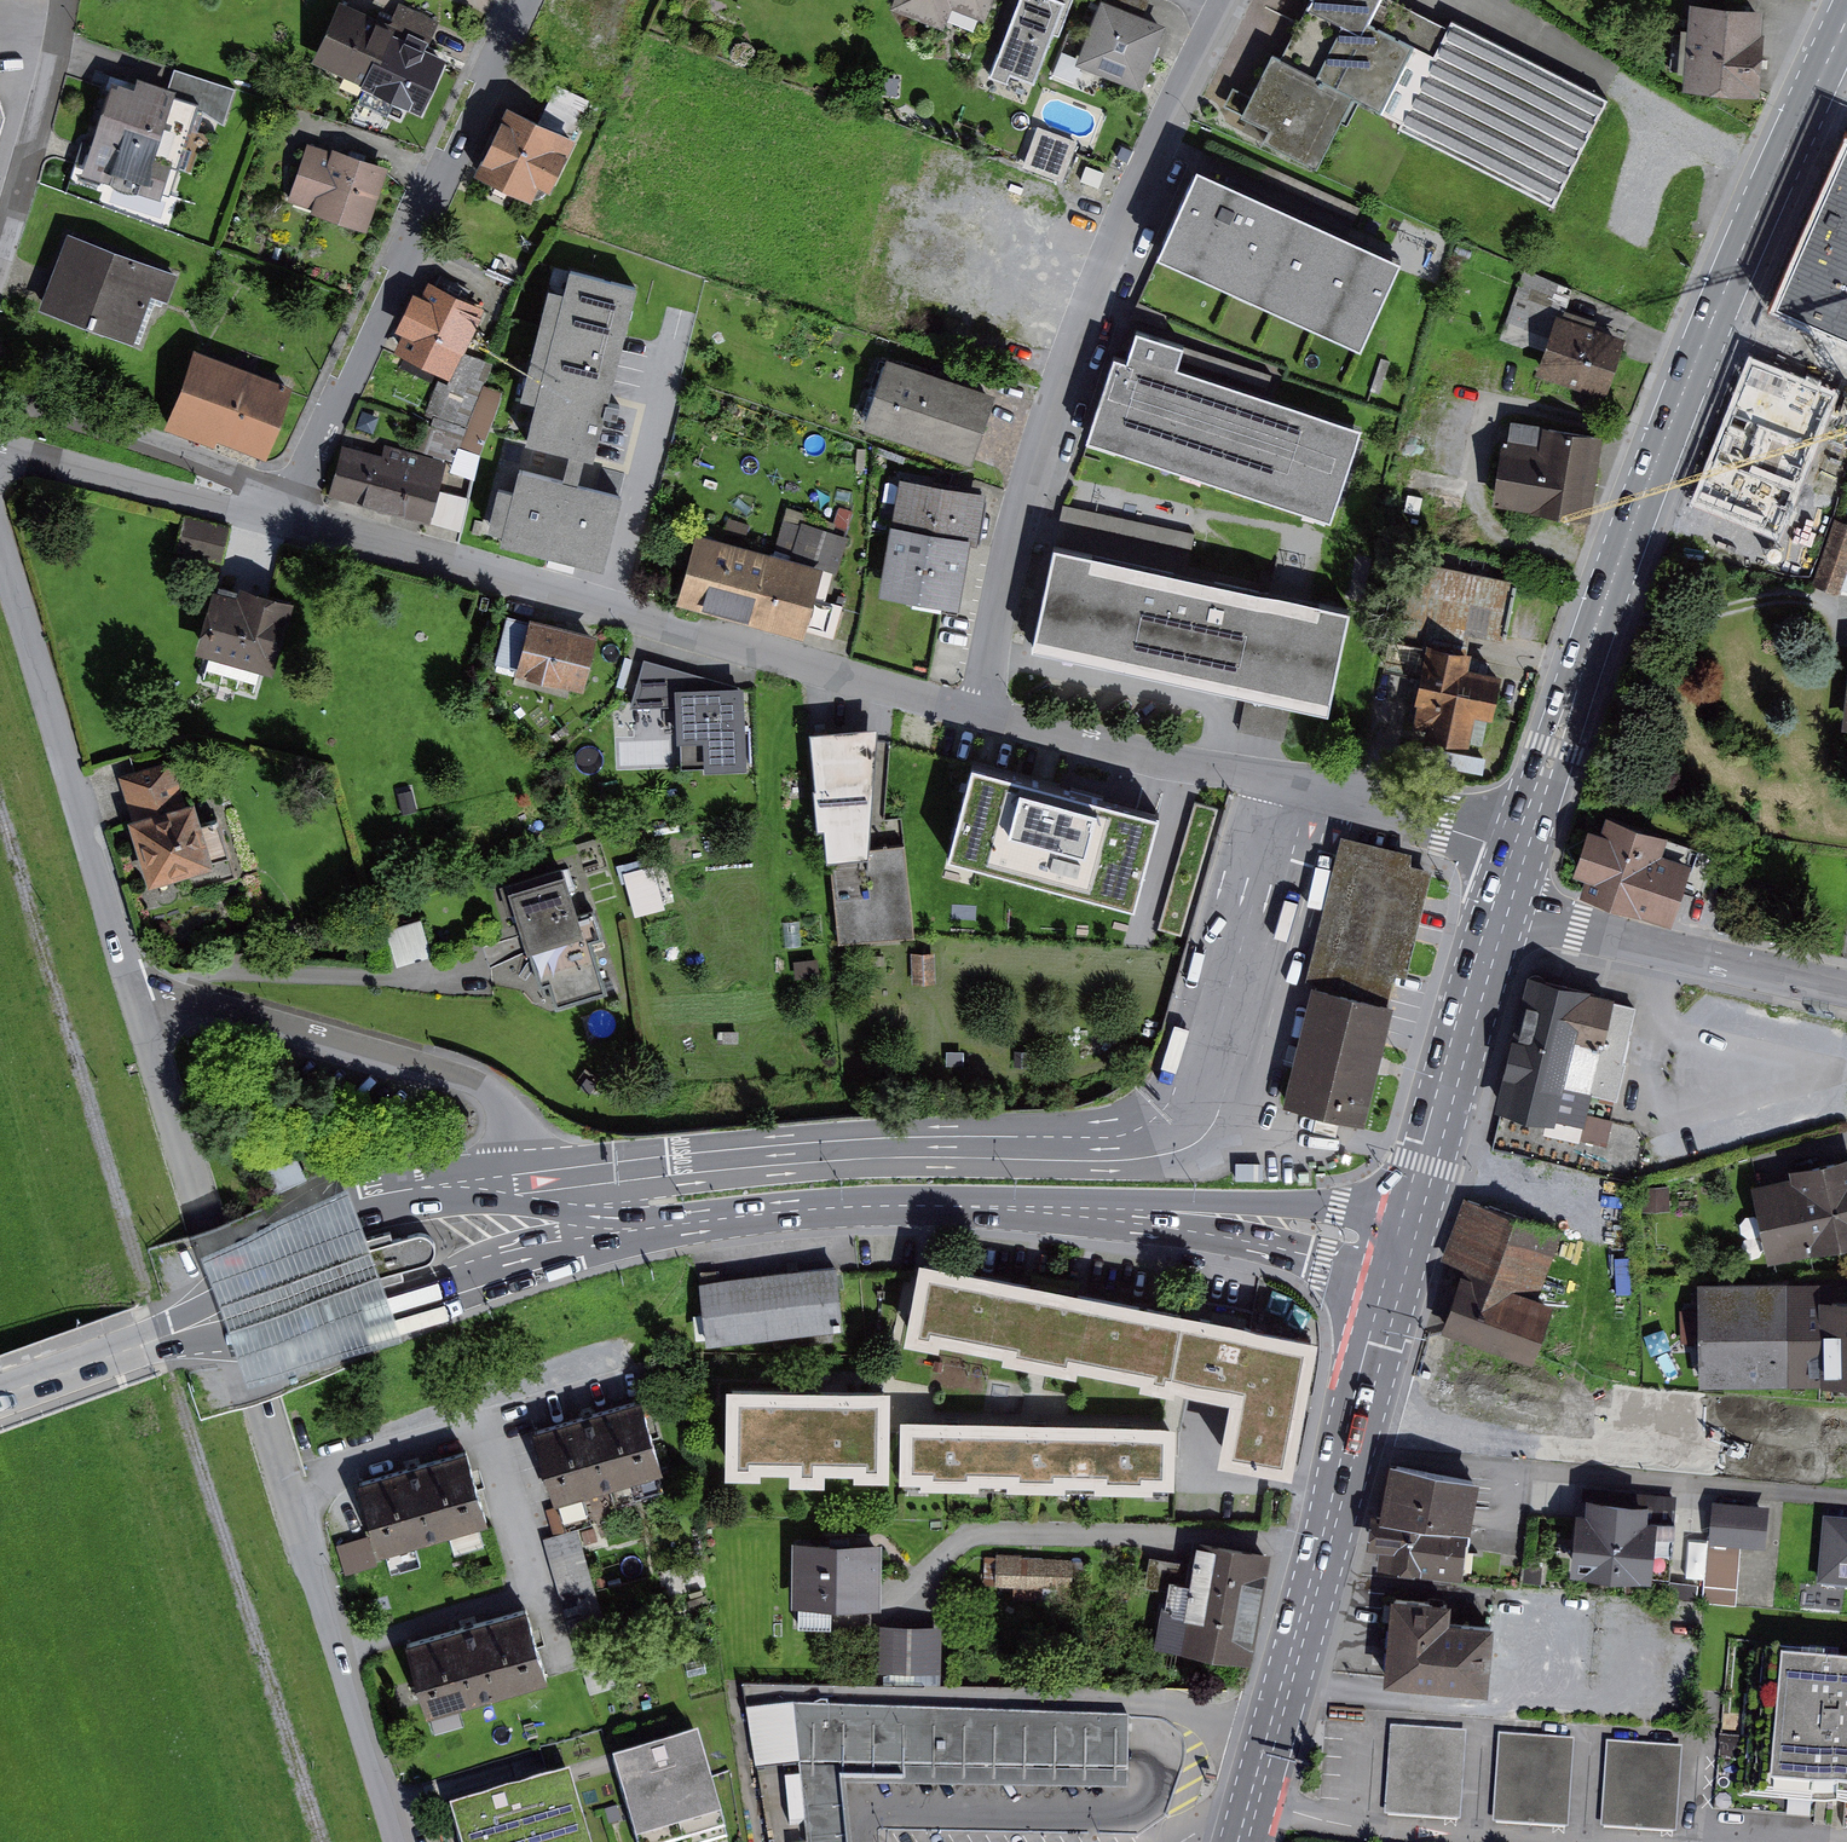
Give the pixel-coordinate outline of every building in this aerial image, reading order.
[(901,7),(948,26),(957,5),(991,19),(999,0),(904,0),(901,7)] [(1004,74),(1020,80),(1024,70),(1048,79),(1066,32),(1069,33),(1081,0),(1032,0),(1004,74)] [(1182,23),(1142,8),(1122,0),(1113,0),(1112,0),(1088,60),(1155,87),(1182,23)] [(1442,54),(1371,18),(1380,0),(1318,0),(1287,60),(1273,53),(1244,111),(1277,128),(1272,138),(1320,162),(1354,95),(1401,119),(1399,123),(1554,201),(1608,95),(1459,20),(1442,54)] [(407,32),(406,35),(435,48),(447,21),(407,3),(402,15),(389,9),(383,22),(407,32)] [(1771,12),(1702,6),(1700,35),(1697,68),(1696,81),(1765,86),(1771,12)] [(428,107),(430,102),(451,56),(435,48),(406,35),(407,32),(383,22),(352,8),(329,57),(375,78),(373,82),(428,107)] [(1700,35),(1683,33),(1681,67),(1697,68),(1700,35)] [(178,94),(204,103),(211,79),(185,71),(182,82),(178,94)] [(178,94),(123,77),(93,169),(174,195),(204,103),(178,94)] [(591,110),(560,95),(547,124),(578,139),(591,110)] [(541,197),(549,180),(562,186),(583,141),(578,139),(547,124),(515,109),(486,170),(541,197)] [(345,149),(344,153),(319,144),(301,197),(325,205),(324,209),(375,227),(396,166),(345,149)] [(1780,308),(1846,337),(1846,159),(1780,308)] [(1405,265),(1199,173),(1163,253),(1369,345),(1405,265)] [(179,274),(76,234),(57,283),(49,305),(145,341),(161,301),(168,303),(179,274)] [(649,287),(582,269),(576,292),(560,288),(531,397),(548,402),(537,442),(580,453),(573,480),(589,485),(596,457),(604,459),(649,287)] [(1558,349),(1571,315),(1581,287),(1534,270),(1512,332),(1558,349)] [(442,285),(435,300),(429,297),(414,328),(420,331),(411,348),(458,372),(490,308),(442,285)] [(1631,337),(1571,315),(1558,349),(1552,366),(1612,388),(1631,337)] [(1180,347),(1131,331),(1094,440),(1338,520),(1366,434),(1172,370),(1180,347)] [(295,387),(203,354),(180,415),(272,449),(295,387)] [(461,468),(481,475),(516,371),(471,356),(461,387),(448,383),(427,445),(465,457),(461,468)] [(998,398),(894,363),(873,425),(977,460),(998,398)] [(1745,454),(1736,476),(1697,461),(1672,527),(1802,577),(1846,464),(1846,381),(1836,377),(1834,383),(1800,370),(1789,397),(1796,400),(1771,464),(1745,454)] [(1608,436),(1518,422),(1506,500),(1596,514),(1608,436)] [(394,448),(391,459),(351,448),(338,491),(433,518),(448,463),(394,448)] [(498,529),(513,533),(511,541),(612,567),(630,495),(589,485),(573,480),(530,469),(524,492),(508,488),(498,529)] [(914,478),(905,528),(981,541),(989,542),(998,493),(914,478)] [(1075,478),(1065,517),(1192,547),(1201,508),(1075,478)] [(238,528),(195,518),(187,548),(230,558),(238,528)] [(1841,519),(1818,585),(1841,593),(1844,585),(1846,575),(1846,521),(1841,519)] [(785,547),(845,567),(856,537),(814,523),(812,528),(793,521),(785,547)] [(969,607),(981,541),(905,528),(894,594),(969,607)] [(709,536),(692,599),(812,632),(813,628),(822,597),(830,569),(709,536)] [(1357,607),(1061,543),(1039,645),(1255,692),(1300,702),(1334,710),(1357,607)] [(1525,583),(1412,560),(1396,636),(1470,651),(1475,627),(1514,635),(1525,583)] [(244,590),(225,585),(209,645),(213,646),(272,662),(275,663),(292,603),(244,590)] [(842,636),(850,604),(822,597),(813,628),(842,636)] [(539,621),(516,615),(504,662),(527,668),(539,621)] [(599,636),(539,621),(527,668),(587,683),(599,636)] [(1476,667),(1479,653),(1470,651),(1396,636),(1390,667),(1428,675),(1419,722),(1478,733),(1483,708),(1504,712),(1511,674),(1476,667)] [(213,646),(205,674),(264,690),(272,662),(213,646)] [(653,658),(640,706),(691,704),(691,693),(749,691),(749,685),(653,658)] [(752,763),(749,691),(691,693),(691,704),(694,766),(752,763)] [(1255,692),(1246,730),(1292,740),(1300,702),(1255,692)] [(822,733),(831,829),(836,829),(838,853),(883,848),(892,726),(822,733)] [(136,797),(144,822),(194,806),(180,762),(130,777),(136,797)] [(956,865),(1141,911),(1167,812),(984,766),(956,865)] [(194,806),(144,822),(163,883),(195,873),(224,864),(212,823),(205,803),(194,806)] [(1670,837),(1607,817),(1602,832),(1584,826),(1568,873),(1586,879),(1582,892),(1672,921),(1691,863),(1664,854),(1670,837)] [(240,855),(229,818),(212,823),(224,864),(195,873),(200,889),(244,876),(238,856),(240,855)] [(1324,980),(1399,999),(1406,973),(1417,975),(1442,870),(1422,866),(1426,853),(1355,836),(1320,979),(1324,980)] [(923,934),(914,845),(883,848),(838,853),(847,941),(923,934)] [(637,912),(667,903),(654,860),(625,869),(637,912)] [(546,983),(555,980),(562,1003),(611,989),(599,946),(611,943),(601,908),(582,914),(568,868),(508,885),(519,921),(527,918),(534,943),(546,983)] [(440,955),(430,919),(396,929),(406,965),(440,955)] [(1639,1004),(1530,976),(1497,1103),(1580,1124),(1587,1094),(1614,1101),(1639,1004)] [(1324,980),(1294,1101),(1376,1121),(1406,1000),(1399,999),(1324,980)] [(1806,1008),(1831,1013),(1832,1006),(1807,1001),(1806,1008)] [(1775,1253),(1846,1239),(1846,1161),(1796,1171),(1798,1181),(1763,1188),(1775,1253)] [(410,1327),(360,1179),(219,1246),(259,1366),(410,1327)] [(1562,1232),(1466,1198),(1443,1263),(1460,1269),(1439,1329),(1532,1361),(1553,1301),(1540,1296),(1562,1232)] [(1012,1357),(1086,1370),(1087,1362),(1155,1375),(1154,1385),(1189,1392),(1191,1383),(1243,1392),(1232,1454),(1304,1467),(1328,1335),(931,1262),(916,1338),(948,1344),(949,1335),(1014,1347),(1012,1357)] [(839,1264),(707,1281),(714,1335),(846,1318),(839,1264)] [(1708,1285),(1709,1379),(1846,1377),(1846,1304),(1833,1304),(1833,1284),(1708,1285)] [(902,1382),(737,1379),(735,1470),(770,1471),(771,1461),(799,1462),(799,1475),(838,1476),(838,1459),(864,1459),(864,1469),(900,1470),(902,1382)] [(648,1395),(541,1425),(562,1499),(669,1468),(648,1395)] [(1185,1424),(911,1421),(910,1482),(919,1482),(919,1489),(989,1490),(989,1482),(1012,1483),(1012,1490),(1077,1491),(1077,1483),(1105,1483),(1105,1492),(1163,1493),(1163,1485),(1184,1485),(1185,1424)] [(472,1447),(365,1479),(387,1552),(494,1519),(472,1447)] [(1479,1480),(1393,1464),(1384,1515),(1376,1514),(1373,1541),(1385,1542),(1382,1562),(1464,1569),(1479,1480)] [(1590,1515),(1581,1514),(1576,1569),(1671,1578),(1677,1518),(1641,1515),(1642,1504),(1591,1499),(1590,1515)] [(1772,1510),(1716,1506),(1714,1536),(1770,1539),(1772,1510)] [(570,1620),(604,1610),(580,1525),(546,1534),(570,1620)] [(337,1535),(347,1569),(379,1560),(369,1526),(337,1535)] [(1833,1526),(1829,1586),(1846,1587),(1846,1527),(1833,1526)] [(1703,1598),(1738,1601),(1743,1543),(1690,1538),(1687,1574),(1705,1576),(1703,1598)] [(888,1539),(801,1540),(801,1602),(888,1602),(888,1539)] [(1265,1558),(1198,1545),(1185,1612),(1158,1607),(1151,1644),(1245,1663),(1265,1558)] [(1094,1559),(995,1552),(993,1580),(1092,1588),(1094,1559)] [(1450,1601),(1392,1596),(1385,1675),(1489,1684),(1494,1624),(1449,1620),(1450,1601)] [(531,1606),(411,1640),(432,1714),(552,1680),(531,1606)] [(942,1679),(943,1628),(883,1626),(881,1677),(942,1679)] [(1773,1663),(1761,1796),(1846,1803),(1846,1669),(1773,1663)] [(852,1789),(1135,1790),(1135,1717),(797,1708),(811,1841),(859,1841),(852,1789)] [(1469,1731),(1394,1726),(1388,1814),(1463,1818),(1469,1731)] [(1576,1738),(1502,1734),(1497,1821),(1571,1825),(1576,1738)] [(1686,1746),(1610,1741),(1604,1825),(1680,1831),(1686,1746)] [(623,1768),(645,1841),(734,1841),(740,1840),(710,1742),(623,1768)] [(461,1810),(470,1841),(598,1841),(579,1777),(461,1810)]
